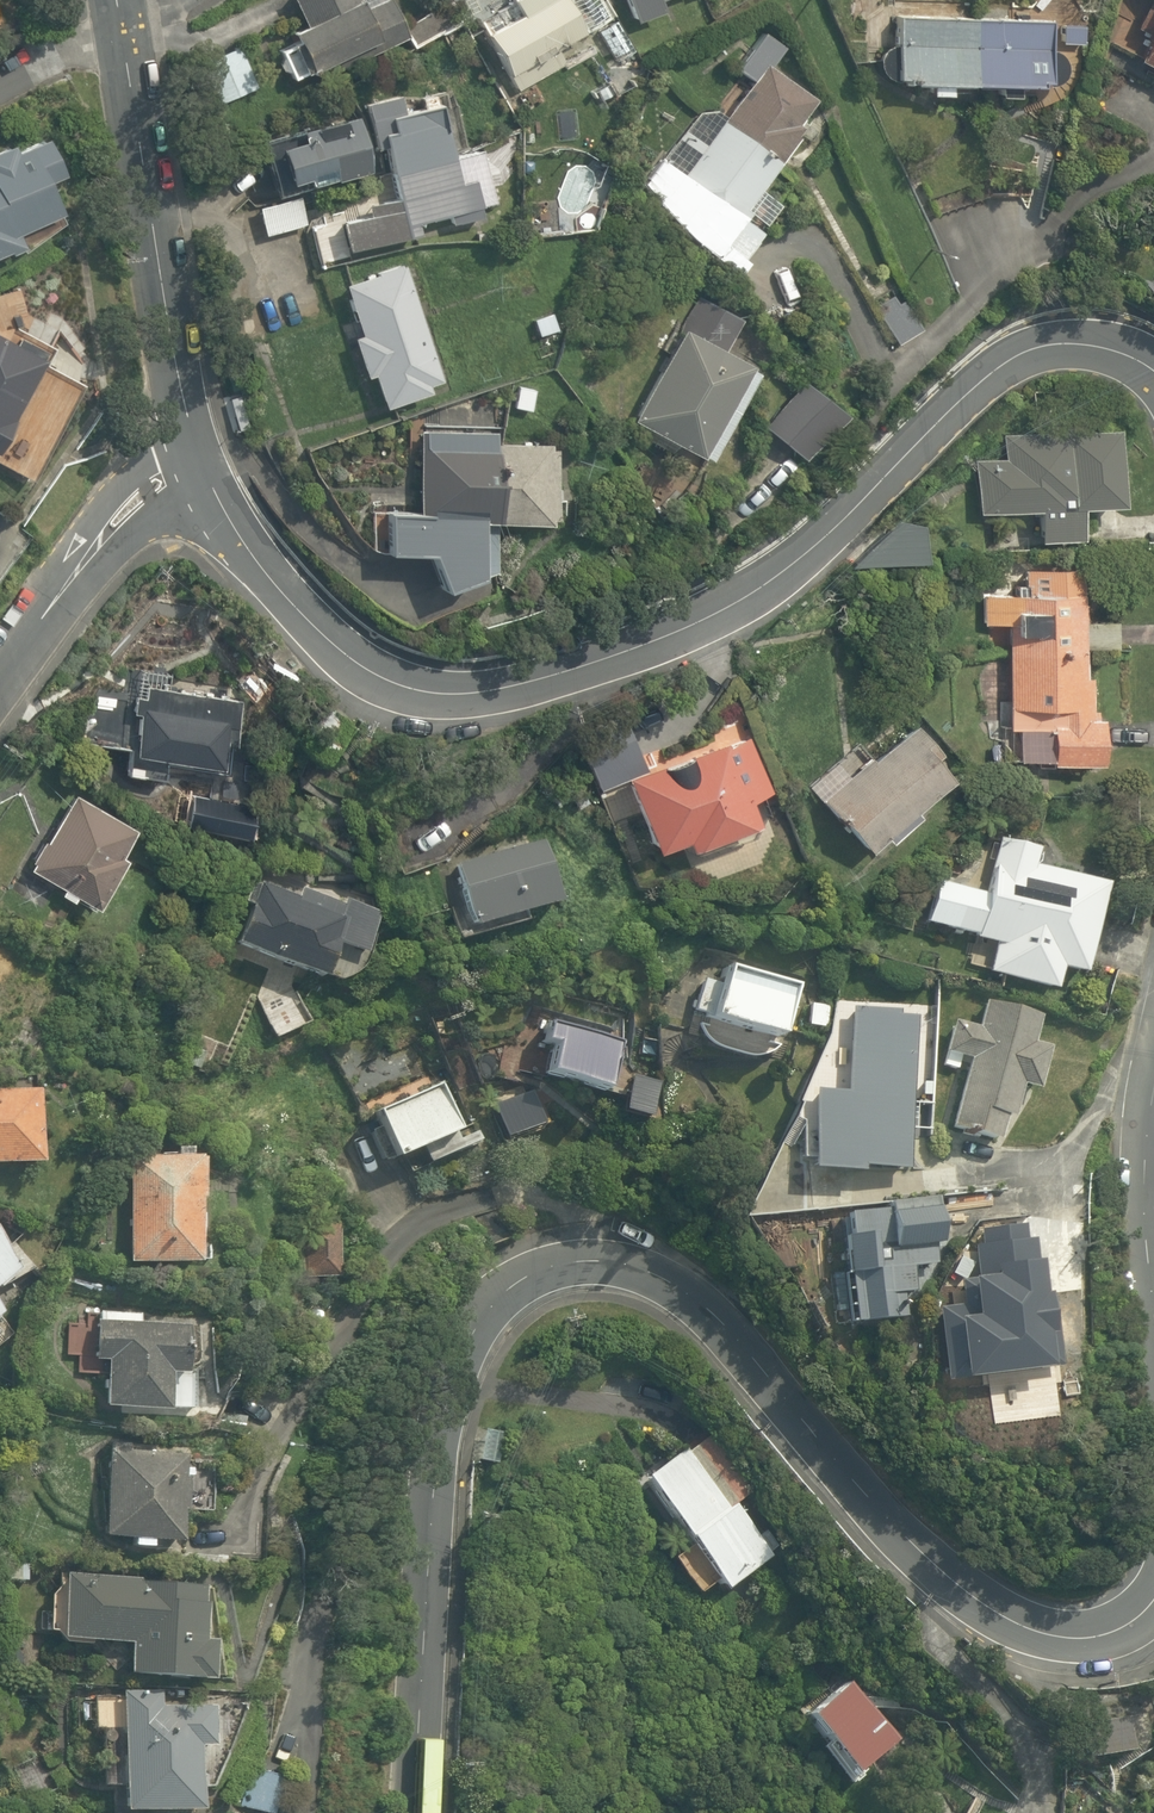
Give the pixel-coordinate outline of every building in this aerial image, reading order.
[(319,74),(412,30),(398,0),(299,0),(316,35),(304,41),(319,74)] [(571,0),(527,0),(517,6),(524,16),(493,34),(519,78),(592,35),(571,0)] [(635,22),(688,0),(626,0),(635,22)] [(1006,90),(1005,104),(1031,105),(1032,91),(1057,91),(1058,26),(906,22),(904,87),(936,88),(936,101),(960,101),(961,89),(1006,90)] [(740,224),(826,109),(775,70),(789,51),(765,33),(738,69),(761,87),(687,186),(706,200),(690,222),(742,261),(759,239),(740,224)] [(1146,64),(1153,68),(1153,46),(1146,64)] [(222,104),(259,88),(241,48),(204,64),(222,104)] [(376,128),(291,152),(302,191),(392,166),(401,199),(379,205),(382,215),(347,225),(356,256),(432,235),(429,226),(455,218),(457,226),(505,213),(487,150),(459,158),(445,110),(413,119),(406,93),(369,104),(376,128)] [(58,147),(32,162),(24,149),(0,162),(0,263),(27,250),(22,239),(86,210),(58,147)] [(302,202),(262,209),(267,236),(306,230),(302,202)] [(369,336),(357,340),(371,383),(383,379),(393,410),(436,396),(433,385),(449,380),(413,265),(353,285),(369,336)] [(905,296),(879,312),(899,344),(924,329),(905,296)] [(744,323),(705,302),(639,424),(713,463),(762,372),(728,354),(744,323)] [(557,308),(529,316),(538,342),(565,333),(557,308)] [(0,333),(0,459),(4,461),(59,367),(0,333)] [(848,412),(806,380),(770,428),(811,460),(848,412)] [(543,385),(518,383),(516,410),(540,412),(543,385)] [(490,526),(561,528),(566,452),(501,449),(501,433),(426,431),(424,519),(402,518),(401,557),(445,559),(461,596),(502,578),(490,526)] [(1043,544),(1089,542),(1088,510),(1134,508),(1131,431),(1007,436),(1008,459),(978,461),(980,514),(1042,512),(1043,544)] [(1091,721),(1083,570),(1027,570),(1027,596),(984,597),(985,629),(1011,629),(1012,733),(1022,732),(1021,764),(1058,765),(1058,770),(1113,767),(1110,720),(1091,721)] [(152,692),(141,758),(234,773),(245,707),(152,692)] [(966,781),(916,726),(831,803),(881,858),(966,781)] [(647,775),(632,730),(588,745),(603,789),(647,775)] [(670,768),(633,782),(662,862),(699,848),(703,859),(771,834),(761,804),(775,798),(753,738),(700,757),(710,786),(680,797),(670,768)] [(153,835),(77,789),(28,871),(104,917),(153,835)] [(1097,979),(1115,889),(1041,867),(1045,849),(1002,840),(993,873),(1002,876),(997,900),(945,883),(929,929),(998,950),(992,981),(1066,996),(1071,973),(1097,979)] [(567,910),(542,841),(463,870),(488,939),(567,910)] [(260,916),(244,953),(333,991),(349,954),(373,964),(392,917),(309,882),(302,898),(259,880),(246,910),(260,916)] [(811,994),(740,977),(727,1030),(798,1048),(811,994)] [(291,991),(259,1005),(277,1044),(308,1030),(291,991)] [(971,1063),(953,1129),(1013,1146),(1030,1088),(1047,1093),(1058,1054),(1041,1049),(1048,1023),(987,1006),(980,1032),(958,1026),(949,1057),(971,1063)] [(917,1020),(850,1020),(850,1095),(822,1095),(822,1177),(875,1178),(875,1169),(917,1169),(917,1020)] [(559,1032),(552,1056),(574,1063),(566,1088),(615,1104),(630,1054),(559,1032)] [(455,1131),(437,1083),(374,1107),(392,1155),(455,1131)] [(0,1093),(0,1172),(48,1171),(46,1092),(0,1093)] [(538,1118),(528,1093),(494,1106),(504,1131),(538,1118)] [(214,1161),(131,1162),(131,1265),(214,1265),(214,1161)] [(950,1212),(904,1215),(907,1254),(953,1250),(950,1212)] [(1033,1220),(978,1225),(982,1267),(1037,1261),(1033,1220)] [(3,1305),(35,1274),(0,1237),(0,1302),(3,1305)] [(896,1241),(855,1245),(863,1333),(903,1329),(896,1241)] [(1042,1295),(1041,1274),(970,1276),(973,1362),(996,1362),(996,1375),(1037,1373),(1036,1330),(1050,1330),(1049,1295),(1042,1295)] [(0,1302),(0,1333),(15,1318),(3,1305),(0,1302)] [(108,1415),(181,1416),(181,1367),(201,1368),(201,1330),(97,1328),(97,1364),(109,1364),(108,1415)] [(727,1584),(735,1595),(784,1559),(701,1448),(653,1484),(697,1544),(676,1560),(705,1600),(727,1584)] [(160,1546),(189,1547),(190,1471),(113,1471),(113,1546),(138,1546),(138,1557),(160,1557),(160,1546)] [(73,1587),(71,1647),(134,1649),(133,1684),(208,1687),(209,1678),(222,1678),(223,1648),(210,1648),(212,1592),(73,1587)] [(817,1747),(845,1780),(891,1741),(843,1683),(806,1714),(827,1739),(817,1747)] [(132,1812),(210,1812),(205,1738),(186,1739),(184,1697),(100,1702),(106,1794),(130,1793),(132,1812)] [(254,1771),(238,1809),(248,1812),(277,1812),(289,1787),(254,1771)]
